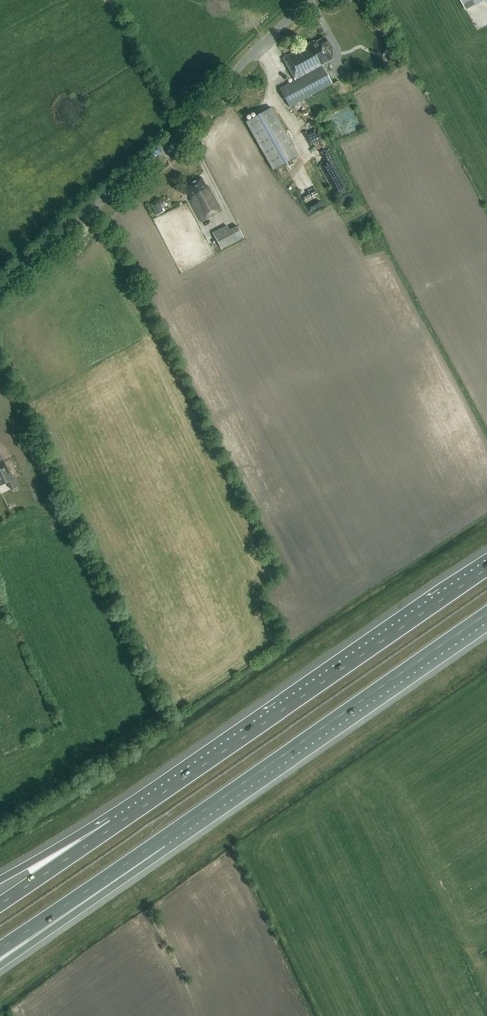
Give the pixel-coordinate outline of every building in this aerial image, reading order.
[(466,9),(483,0),(461,0),(466,9)] [(326,87),(332,84),(329,78),(321,65),(332,59),(325,48),(329,46),(324,37),(314,43),(313,41),(282,58),(295,80),(279,89),(290,107),(305,99),(326,87)] [(271,107),(245,122),(272,170),(298,155),(271,107)] [(200,221),(221,210),(208,187),(207,188),(201,177),(184,186),(191,198),(189,200),(200,221)] [(158,203),(151,207),(156,215),(163,212),(158,203)] [(221,250),(243,238),(237,226),(229,230),(226,225),(212,233),(221,250)] [(0,453),(0,486),(13,480),(0,453)]
